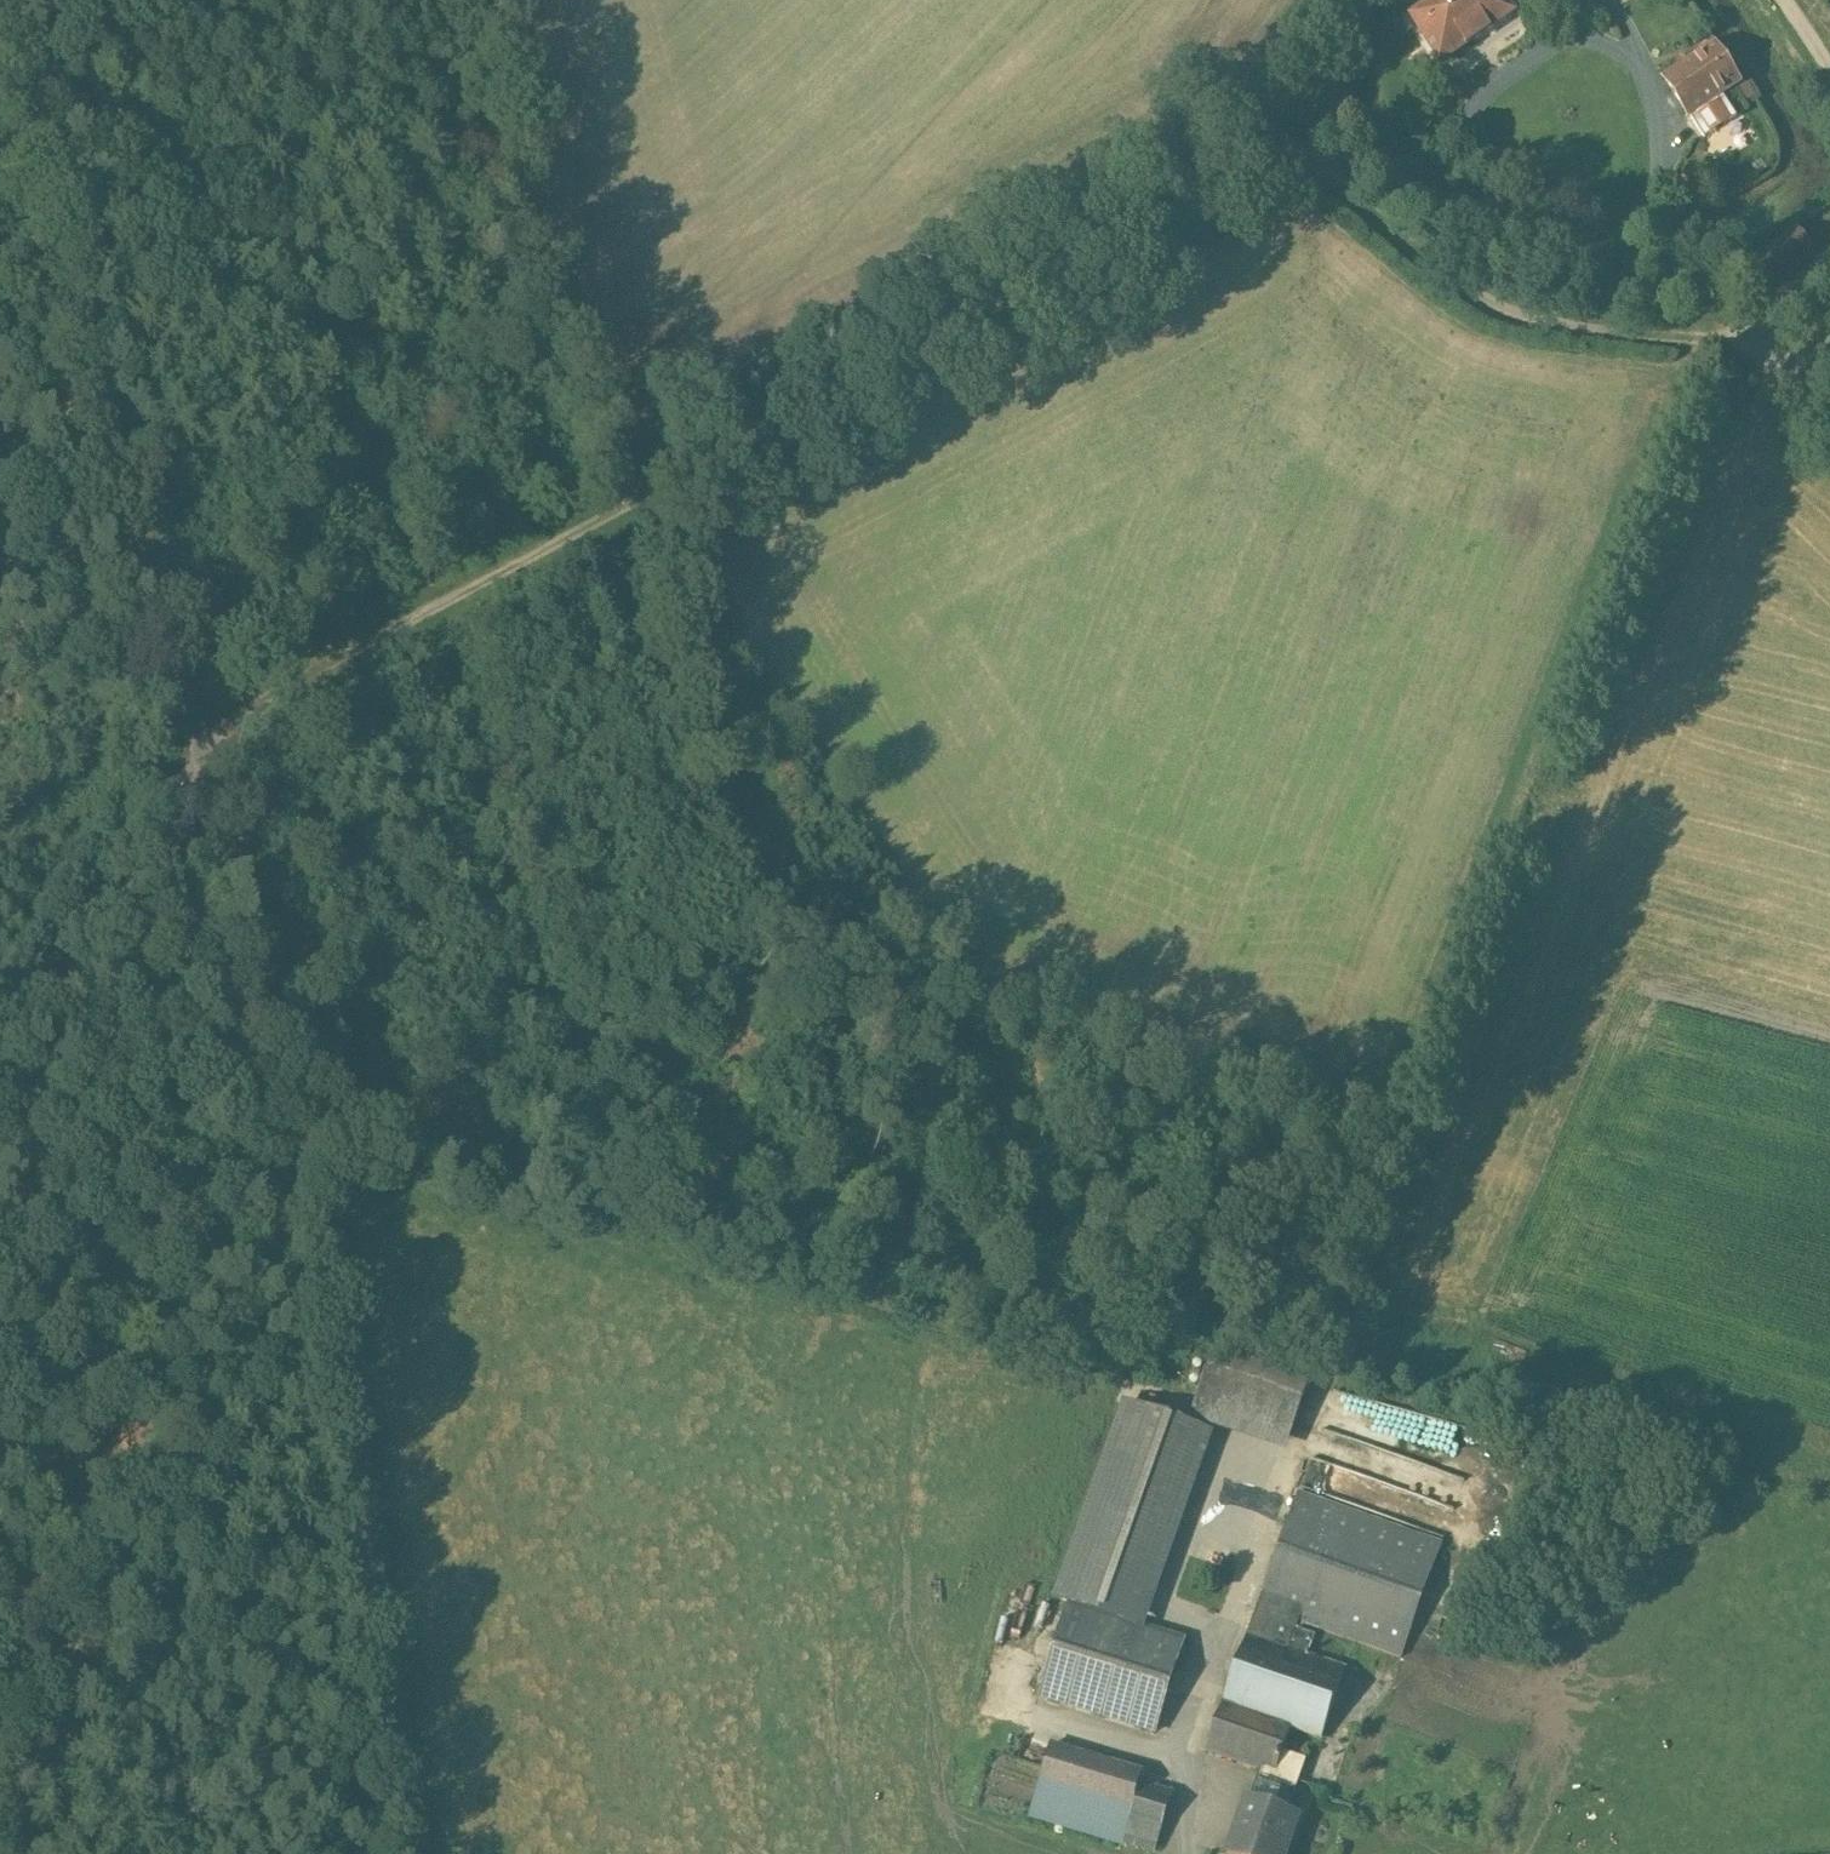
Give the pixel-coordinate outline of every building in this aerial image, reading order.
[(1412,19),(1441,65),(1515,15),(1504,0),(1440,0),(1412,19)] [(1717,47),(1665,81),(1702,138),(1749,107),(1736,87),(1741,84),(1717,47)] [(1796,230),(1734,278),(1753,303),(1815,255),(1796,230)] [(1311,1374),(1216,1343),(1198,1397),(1292,1428),(1311,1374)] [(1124,1404),(1056,1595),(1124,1620),(1193,1428),(1124,1404)] [(1193,1428),(1124,1620),(1143,1627),(1212,1435),(1193,1428)] [(1442,1544),(1299,1492),(1255,1613),(1296,1628),(1298,1622),(1401,1659),(1442,1544)] [(1143,1627),(1069,1603),(1039,1696),(1155,1732),(1184,1640),(1143,1627)] [(1255,1613),(1222,1704),(1263,1718),(1296,1628),(1255,1613)] [(1296,1628),(1263,1718),(1291,1728),(1321,1739),(1346,1670),(1308,1656),(1315,1635),(1296,1628)] [(1263,1718),(1222,1704),(1206,1750),(1260,1770),(1274,1774),(1282,1752),(1291,1728),(1263,1718)] [(1144,1774),(1050,1745),(1028,1815),(1122,1844),(1123,1841),(1129,1822),(1141,1785),(1144,1774)] [(1249,1801),(1248,1800),(1228,1853),(1284,1853),(1297,1818),(1287,1814),(1306,1761),(1282,1752),(1274,1774),(1260,1770),(1249,1801)] [(1170,1794),(1141,1785),(1129,1822),(1156,1830),(1159,1831),(1170,1794)] [(1156,1830),(1129,1822),(1123,1841),(1152,1850),(1156,1830)]
